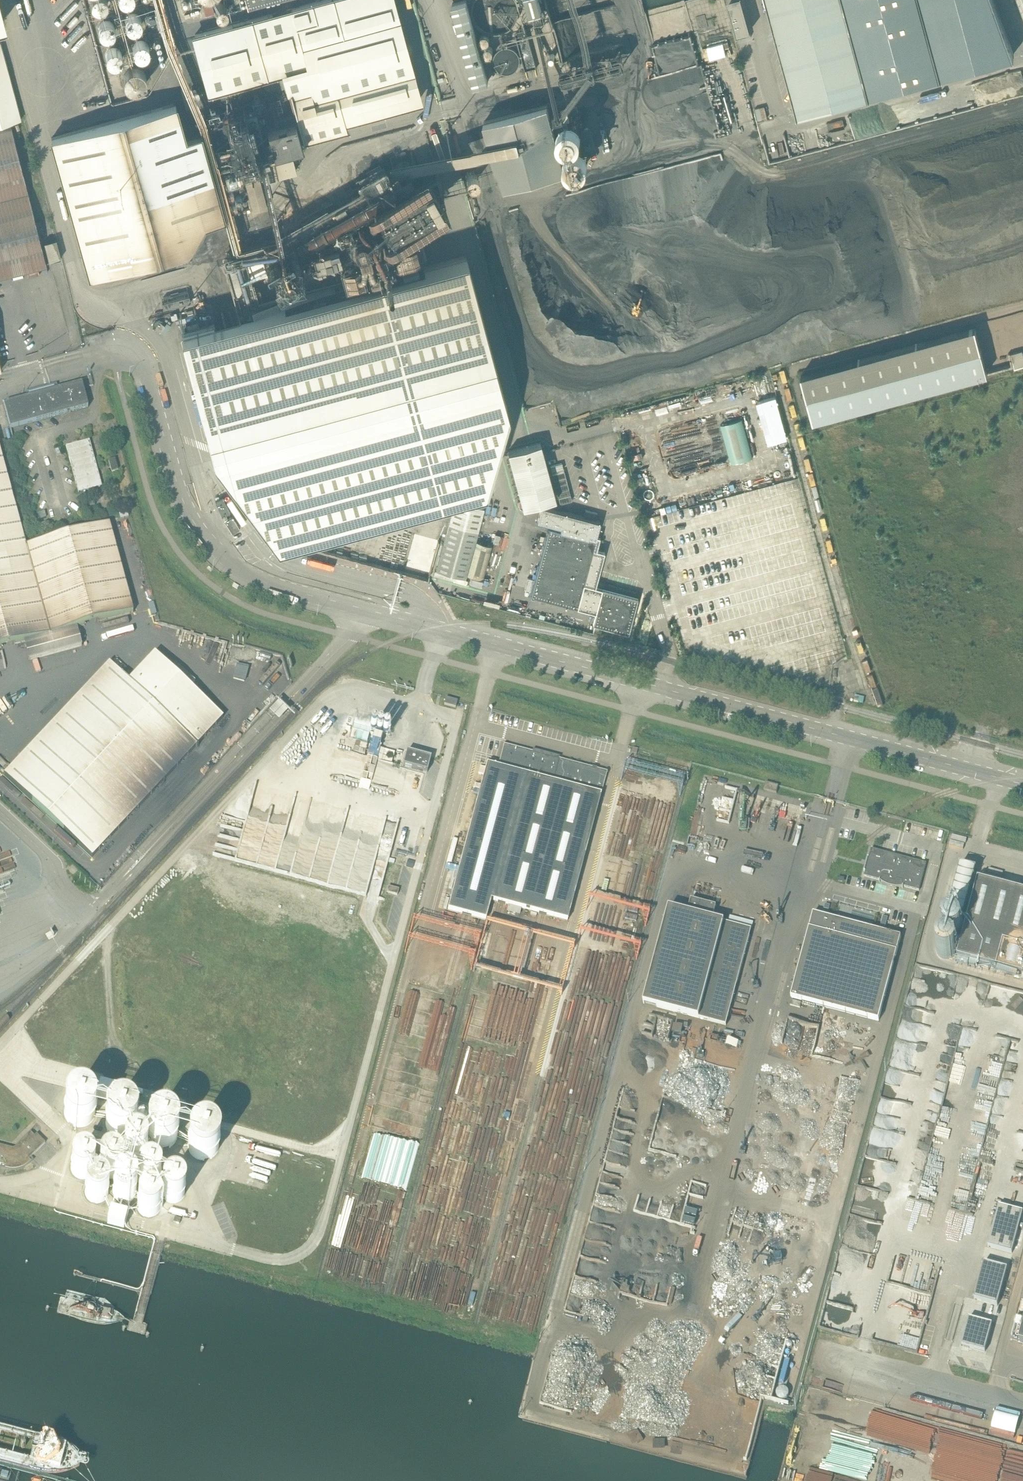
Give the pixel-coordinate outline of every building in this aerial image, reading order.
[(91,1),(92,5),(94,7),(97,9),(101,9),(104,7),(106,5),(107,1),(107,0),(91,0),(91,1)] [(195,35),(208,81),(210,91),(284,70),(303,139),(346,127),(345,120),(419,100),(399,27),(392,0),(322,0),(195,35)] [(278,0),(245,0),(247,8),(278,0)] [(452,3),(459,32),(466,56),(474,84),(489,80),(482,52),(475,27),(467,0),(464,0),(452,3)] [(737,33),(750,30),(742,0),(728,0),(737,33)] [(797,114),(868,94),(843,0),(766,0),(797,114)] [(868,94),(1013,55),(993,0),(843,0),(868,94)] [(226,3),(224,2),(223,1),(222,1),(221,1),(220,1),(219,1),(217,2),(216,3),(215,5),(215,6),(215,7),(215,9),(216,10),(217,12),(218,12),(219,13),(220,13),(222,13),(224,13),(225,12),(226,11),(227,10),(227,8),(227,6),(227,5),(226,3)] [(142,21),(143,17),(142,13),(141,11),(140,9),(137,7),(134,6),(132,6),(130,6),(128,7),(125,9),(122,13),(122,16),(122,20),(124,24),(127,26),(132,27),(133,27),(136,27),(138,26),(140,24),(142,21)] [(115,30),(116,26),(115,22),(114,20),(113,19),(110,16),(107,15),(105,15),(103,15),(101,16),(97,19),(96,20),(95,22),(94,26),(95,30),(97,33),(99,35),(101,36),(105,37),(107,36),(110,36),(113,33),(115,30)] [(481,36),(480,38),(480,41),(482,43),(485,43),(488,42),(489,40),(489,37),(488,35),(486,33),(483,34),(481,36)] [(150,47),(150,44),(149,40),(148,39),(147,37),(144,35),(142,34),(140,34),(138,34),(135,35),(132,37),(131,38),(130,40),(129,42),(129,44),(129,48),(131,51),(135,54),(139,55),(143,54),(145,54),(147,52),(148,51),(149,49),(150,47)] [(21,119),(0,40),(0,125),(21,119)] [(122,57),(123,54),(122,50),(121,48),(120,46),(117,44),(115,43),(113,43),(111,43),(108,44),(105,46),(103,49),(102,53),(102,57),(104,61),(108,63),(112,64),(113,64),(116,63),(120,61),(121,60),(122,57)] [(493,49),(492,47),(489,46),(486,46),(484,48),(483,51),(484,53),(486,55),(489,56),(491,55),(493,52),(493,49)] [(703,53),(673,60),(676,76),(698,71),(703,95),(712,93),(703,53)] [(144,76),(144,74),(143,71),(141,67),(138,65),(134,64),(130,64),(128,65),(126,66),(125,68),(123,70),(122,74),(123,78),(124,80),(125,82),(129,84),(131,85),(133,85),(135,85),(138,84),(141,82),(143,78),(144,76)] [(584,105),(594,103),(589,83),(580,85),(584,105)] [(761,98),(755,99),(757,111),(763,110),(761,98)] [(176,102),(51,137),(90,276),(189,248),(204,223),(224,217),(201,133),(186,137),(176,102)] [(484,121),(501,187),(565,170),(548,105),(484,121)] [(288,121),(254,131),(260,153),(273,150),(274,151),(301,144),(301,143),(295,120),(288,121)] [(37,268),(47,266),(11,126),(0,128),(0,278),(37,268)] [(292,154),(264,161),(269,177),(296,169),(292,154)] [(421,183),(429,180),(420,157),(412,160),(421,183)] [(243,173),(253,210),(268,206),(266,199),(268,198),(260,169),(243,173)] [(380,215),(437,190),(434,182),(376,208),(380,215)] [(200,424),(273,532),(489,476),(498,385),(495,379),(498,378),(462,238),(368,262),(372,224),(337,221),(307,240),(305,267),(311,270),(311,262),(316,269),(322,267),(324,275),(331,273),(346,281),(351,298),(343,294),(338,297),(341,310),(237,337),(224,336),(216,324),(212,325),(202,311),(210,306),(172,316),(200,424)] [(252,273),(266,269),(262,254),(248,257),(252,273)] [(235,275),(246,272),(242,258),(232,261),(235,275)] [(236,299),(253,294),(247,271),(246,272),(235,275),(230,276),(236,299)] [(164,309),(192,302),(190,295),(162,303),(164,309)] [(164,331),(169,326),(162,319),(157,324),(164,331)] [(813,420),(987,373),(975,329),(801,376),(813,420)] [(1022,366),(1022,352),(1022,351),(1011,354),(1015,368),(1022,366)] [(10,428),(88,407),(82,383),(4,404),(10,428)] [(105,498),(102,487),(89,440),(66,446),(78,493),(96,488),(99,500),(105,498)] [(556,499),(540,442),(508,451),(523,508),(556,499)] [(0,451),(0,648),(50,635),(50,636),(50,635),(50,634),(133,612),(109,523),(26,546),(26,545),(25,545),(0,451)] [(112,472),(118,470),(115,459),(108,461),(112,472)] [(215,501),(222,516),(230,512),(223,497),(215,501)] [(465,578),(478,531),(484,509),(455,501),(436,570),(465,578)] [(790,507),(792,516),(801,514),(798,504),(790,507)] [(600,521),(541,506),(536,523),(548,526),(530,595),(596,612),(596,609),(597,609),(598,602),(600,595),(602,588),(595,586),(605,551),(596,549),(600,536),(596,535),(600,521)] [(232,515),(225,520),(232,532),(240,528),(232,515)] [(467,575),(482,580),(491,546),(476,542),(467,575)] [(426,568),(428,558),(407,552),(404,562),(426,568)] [(610,590),(609,590),(603,588),(602,588),(600,595),(598,602),(597,609),(596,609),(596,612),(595,616),(593,623),(600,625),(607,627),(614,629),(621,631),(628,632),(628,633),(628,632),(630,626),(630,625),(632,619),(632,618),(634,612),(634,611),(636,605),(636,604),(637,598),(638,597),(637,597),(631,595),(630,595),(624,593),(623,593),(617,592),(616,591),(610,590)] [(482,589),(481,593),(496,598),(498,593),(482,589)] [(140,650),(148,640),(139,632),(130,642),(140,650)] [(76,640),(39,651),(42,663),(80,652),(76,640)] [(129,681),(109,663),(5,774),(92,857),(223,717),(155,653),(129,681)] [(453,698),(456,694),(446,688),(443,693),(453,698)] [(456,707),(457,701),(446,698),(444,704),(456,707)] [(356,741),(354,746),(367,749),(368,744),(356,741)] [(533,752),(504,744),(498,767),(486,764),(448,910),(485,920),(490,900),(567,921),(601,794),(605,781),(607,772),(559,759),(559,757),(533,750),(533,752)] [(354,751),(367,755),(368,750),(356,747),(354,751)] [(382,749),(381,753),(393,757),(395,752),(382,749)] [(427,772),(431,758),(407,752),(403,766),(427,772)] [(381,759),(393,763),(394,758),(382,755),(381,759)] [(359,770),(357,778),(367,780),(369,772),(359,770)] [(777,793),(779,786),(766,783),(764,790),(777,793)] [(124,852),(134,861),(142,852),(133,843),(124,852)] [(386,859),(387,853),(367,849),(366,855),(386,859)] [(919,891),(927,863),(871,849),(864,876),(919,891)] [(409,866),(411,859),(395,856),(393,862),(409,866)] [(965,915),(976,870),(959,866),(948,911),(965,915)] [(978,880),(957,958),(1022,976),(1022,892),(978,880)] [(397,895),(398,889),(388,887),(387,892),(397,895)] [(636,908),(639,897),(627,894),(624,905),(636,908)] [(713,919),(716,906),(691,899),(688,912),(669,907),(666,917),(643,1006),(725,1028),(751,929),(713,919)] [(879,1021),(899,946),(901,936),(814,913),(811,923),(791,998),(879,1021)] [(957,920),(953,918),(949,919),(945,921),(942,925),(942,930),(943,933),(946,937),(949,938),(953,938),(957,937),(960,934),(962,930),(962,926),(960,923),(957,920)] [(947,939),(943,939),(940,941),(938,943),(937,945),(937,946),(937,948),(937,952),(939,955),(942,957),(946,958),(949,958),(953,956),(955,953),(956,949),(956,946),(954,942),(951,940),(947,939)] [(837,1019),(849,1021),(850,1014),(838,1012),(837,1019)] [(905,1020),(889,1081),(920,1089),(936,1028),(905,1020)] [(727,1029),(724,1037),(735,1040),(738,1032),(727,1029)] [(65,1106),(64,1111),(65,1116),(67,1120),(70,1124),(75,1126),(80,1127),(85,1126),(90,1123),(93,1120),(95,1115),(96,1110),(94,1105),(91,1100),(89,1098),(87,1097),(85,1096),(80,1095),(75,1096),(71,1098),(67,1102),(65,1106)] [(949,1107),(961,1110),(964,1098),(952,1095),(949,1107)] [(107,1117),(106,1122),(107,1127),(109,1131),(113,1135),(117,1137),(122,1137),(127,1136),(132,1133),(135,1130),(137,1125),(137,1120),(135,1115),(132,1111),(128,1108),(123,1107),(118,1107),(113,1109),(109,1112),(107,1117)] [(983,1107),(981,1111),(992,1115),(994,1110),(983,1107)] [(148,1128),(147,1133),(148,1138),(150,1143),(154,1146),(158,1148),(163,1149),(168,1148),(173,1145),(176,1141),(178,1136),(178,1131),(176,1126),(173,1122),(169,1119),(164,1118),(159,1118),(154,1120),(150,1124),(148,1128)] [(189,1139),(188,1144),(189,1149),(191,1154),(195,1157),(200,1160),(205,1160),(210,1159),(214,1156),(217,1152),(219,1147),(219,1142),(218,1138),(215,1133),(210,1130),(205,1129),(200,1129),(195,1131),(191,1135),(189,1139)] [(136,1136),(137,1138),(139,1139),(141,1140),(144,1139),(145,1136),(145,1134),(144,1132),(142,1130),(139,1130),(137,1131),(136,1133),(136,1136)] [(30,1132),(15,1147),(14,1148),(13,1148),(11,1148),(0,1145),(0,1164),(1,1164),(0,1168),(6,1169),(10,1170),(14,1170),(18,1170),(21,1169),(25,1167),(29,1165),(33,1160),(31,1157),(45,1143),(36,1134),(34,1136),(30,1132)] [(123,1151),(123,1153),(124,1157),(126,1160),(130,1163),(134,1164),(138,1164),(142,1162),(145,1159),(147,1155),(147,1151),(146,1147),(143,1144),(140,1142),(135,1141),(131,1141),(127,1144),(124,1148),(124,1149),(123,1151)] [(872,1153),(866,1179),(895,1186),(901,1160),(872,1153)] [(72,1162),(71,1167),(72,1171),(74,1174),(77,1177),(81,1178),(85,1178),(89,1177),(92,1174),(94,1170),(95,1166),(94,1162),(91,1158),(87,1156),(83,1155),(78,1156),(75,1158),(72,1162)] [(100,1162),(99,1167),(100,1171),(102,1174),(105,1177),(109,1178),(114,1178),(117,1176),(120,1174),(122,1170),(123,1166),(122,1162),(119,1158),(116,1156),(111,1155),(106,1156),(103,1158),(100,1162)] [(139,1172),(138,1177),(139,1181),(141,1185),(145,1187),(149,1188),(154,1187),(157,1185),(160,1181),(161,1177),(160,1172),(157,1169),(154,1166),(149,1165),(145,1166),(141,1169),(139,1172)] [(86,1186),(85,1191),(86,1195),(88,1199),(91,1201),(95,1203),(99,1202),(103,1201),(106,1198),(108,1194),(109,1190),(108,1186),(105,1182),(101,1180),(97,1179),(92,1180),(88,1182),(86,1186)] [(114,1186),(113,1191),(114,1195),(116,1198),(119,1201),(123,1202),(127,1202),(131,1201),(134,1198),(136,1194),(136,1190),(135,1186),(133,1182),(129,1180),(125,1179),(120,1180),(117,1182),(114,1186)] [(162,1196),(164,1199),(168,1202),(172,1203),(176,1203),(180,1201),(183,1198),(185,1194),(185,1190),(184,1186),(181,1182),(178,1180),(174,1179),(170,1179),(166,1181),(163,1184),(161,1188),(161,1192),(162,1196)] [(138,1200),(137,1205),(138,1209),(140,1213),(143,1215),(147,1217),(151,1217),(155,1215),(158,1212),(160,1208),(161,1204),(160,1200),(157,1197),(153,1194),(149,1193),(144,1194),(140,1197),(138,1200)] [(988,1246),(1012,1253),(1022,1212),(999,1206),(988,1246)] [(107,1222),(107,1223),(124,1228),(124,1227),(127,1215),(110,1211),(107,1222)] [(851,1231),(845,1256),(878,1264),(884,1239),(851,1231)] [(937,1259),(945,1261),(950,1239),(942,1237),(937,1259)] [(947,1261),(957,1264),(959,1256),(949,1253),(947,1261)] [(984,1263),(974,1299),(998,1306),(1008,1269),(984,1263)] [(969,1318),(961,1346),(985,1352),(992,1325),(969,1318)] [(786,1360),(779,1384),(784,1385),(790,1362),(786,1360)] [(701,1428),(697,1438),(709,1442),(712,1431),(701,1428)]
